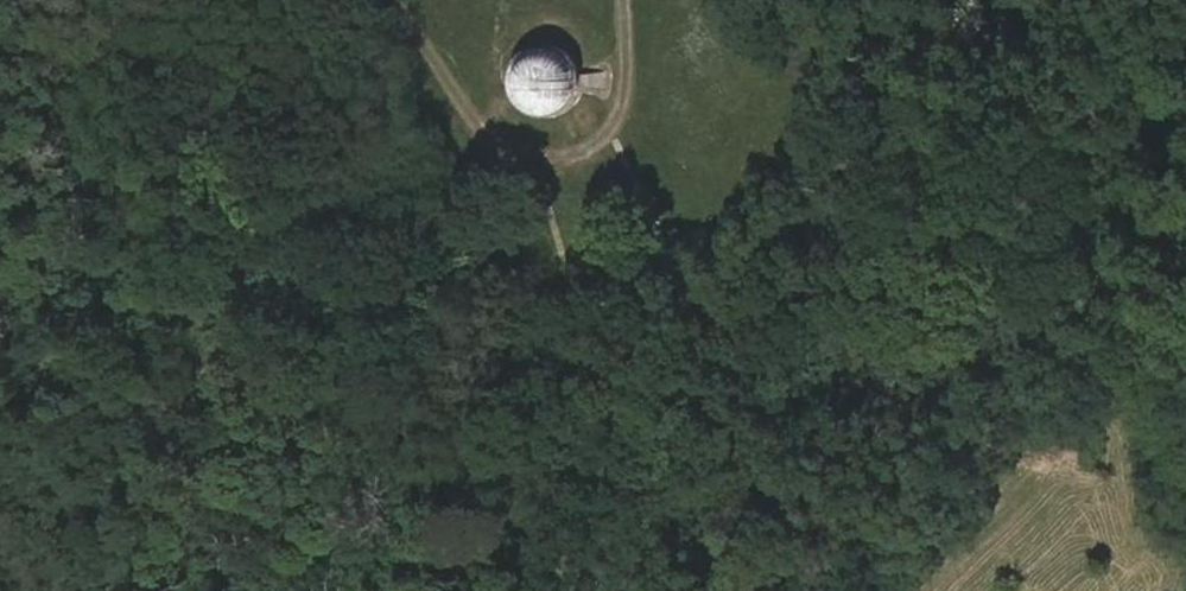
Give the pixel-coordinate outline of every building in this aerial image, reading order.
[(541,45),(519,60),(518,61),(516,89),(533,108),(558,110),(578,93),(580,71),(565,50),(541,45)]
